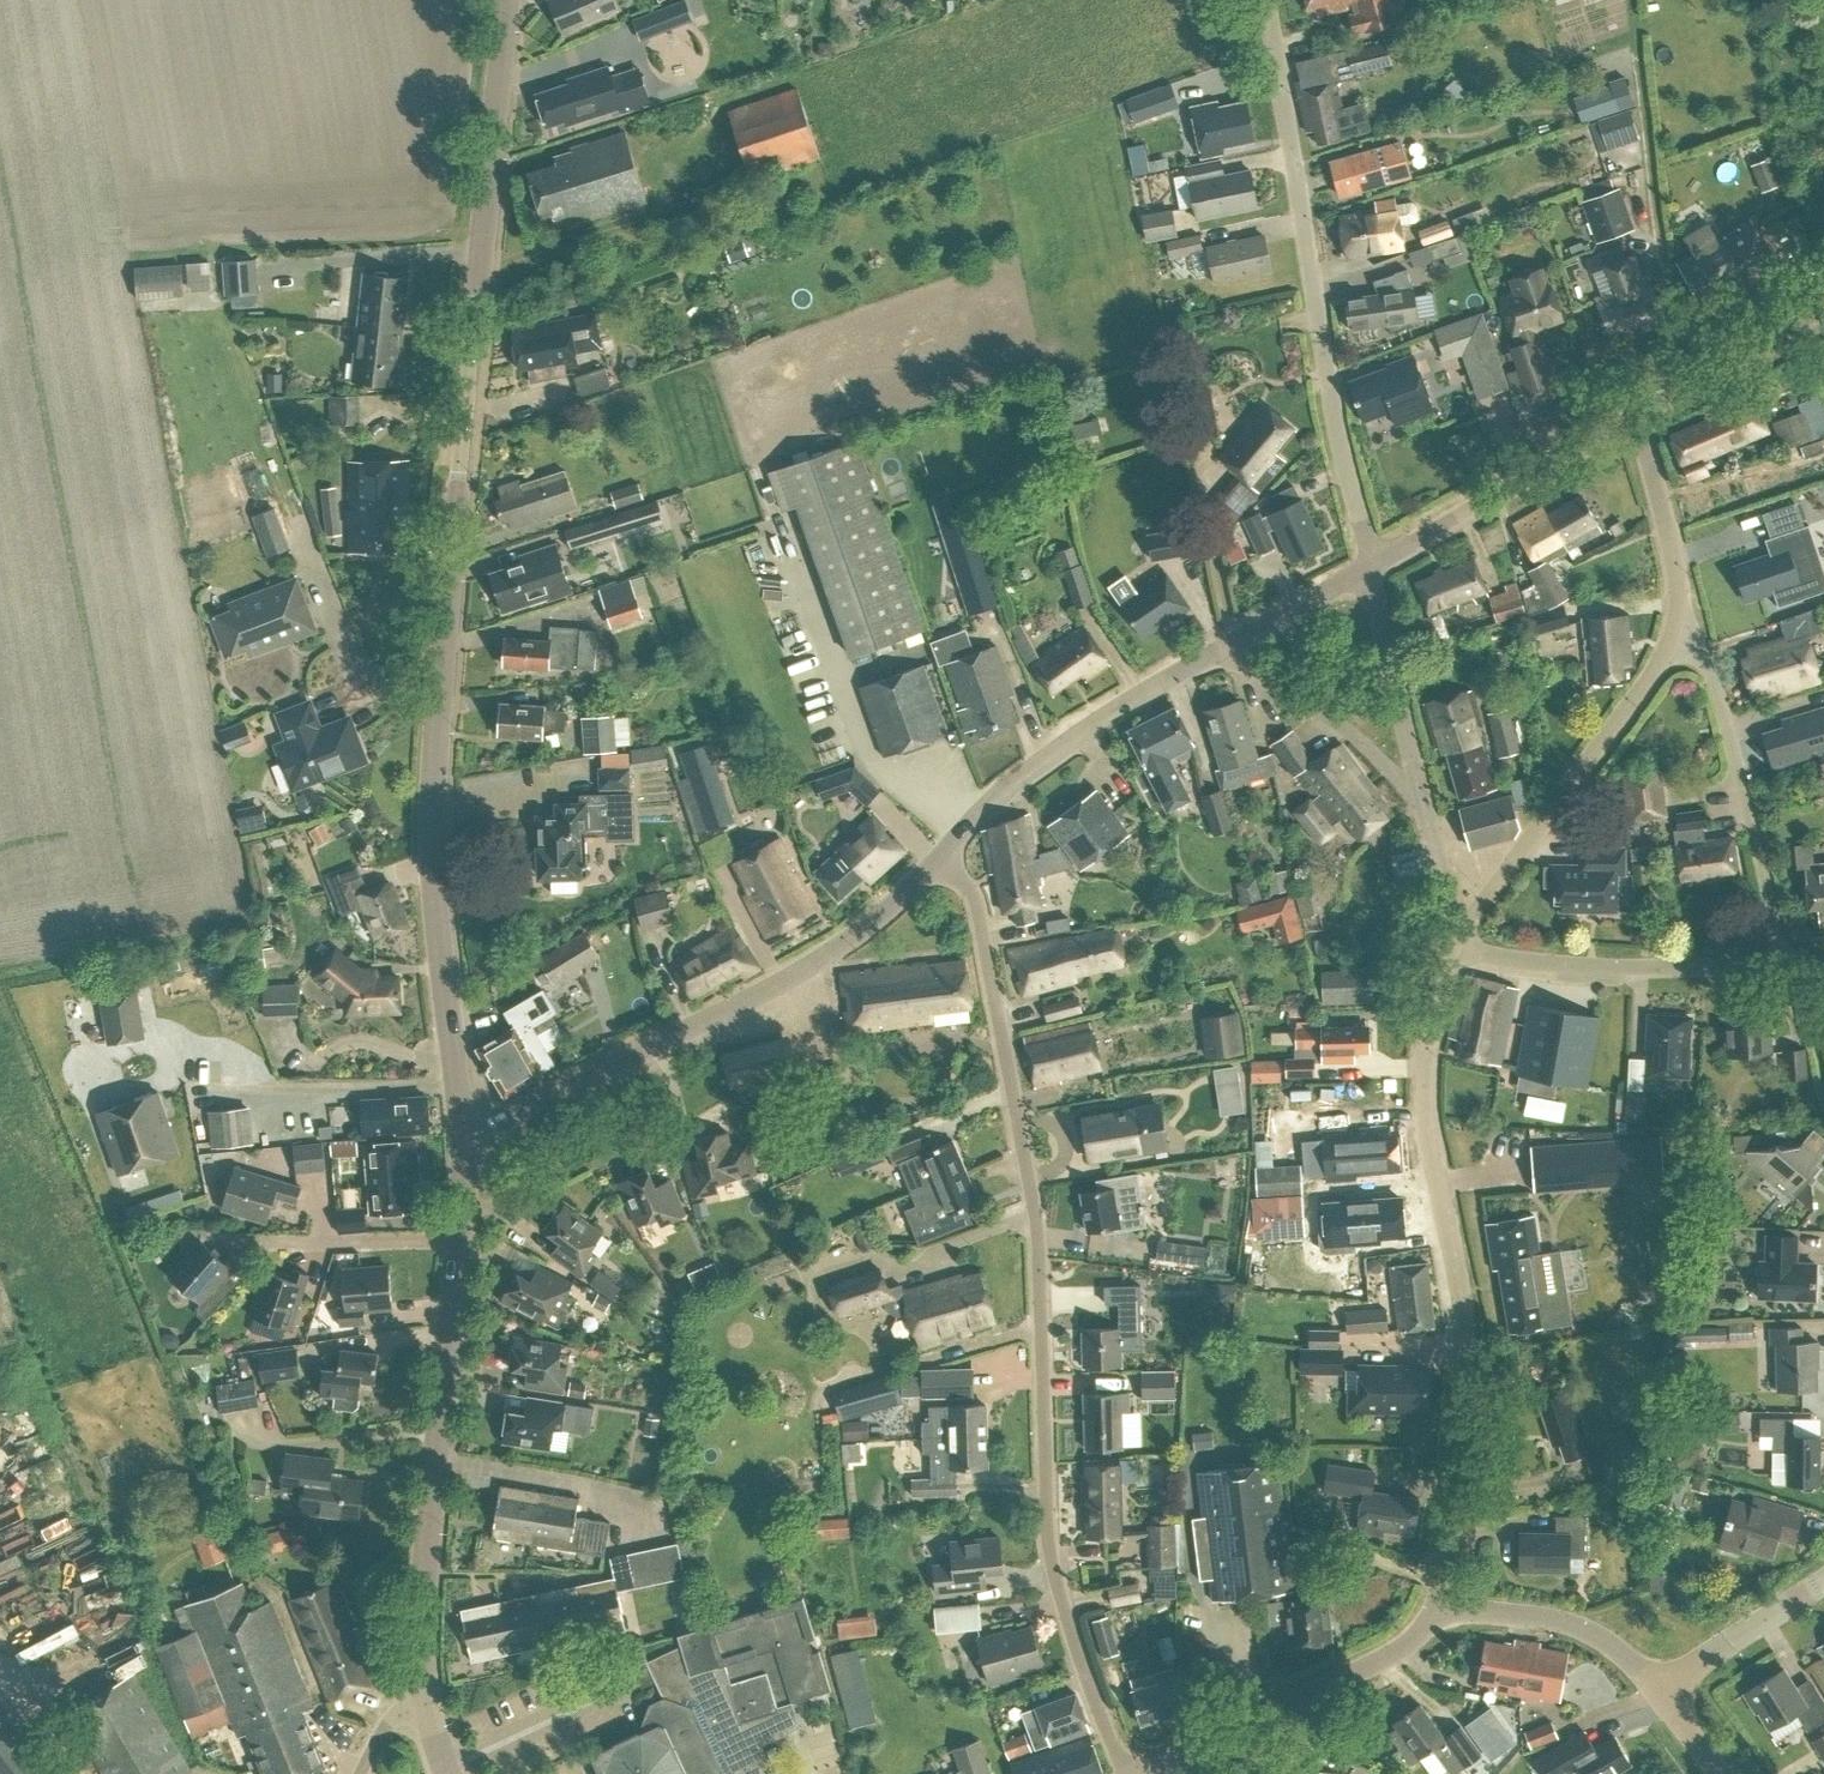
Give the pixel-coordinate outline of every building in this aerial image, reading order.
[(615,0),(549,0),(563,33),(619,9),(615,0)] [(1393,0),(1305,0),(1308,11),(1321,7),(1322,15),(1351,7),(1352,12),(1349,13),(1355,33),(1399,23),(1393,0)] [(1658,12),(1672,11),(1671,0),(1657,0),(1658,12)] [(667,9),(649,11),(651,25),(669,22),(667,9)] [(1353,71),(1391,63),(1386,42),(1348,50),(1353,71)] [(649,101),(638,65),(610,74),(607,63),(566,77),(568,81),(535,92),(545,124),(564,118),(565,122),(619,105),(621,110),(649,101)] [(1340,137),(1370,130),(1363,104),(1342,108),(1336,82),(1325,85),(1323,75),(1306,79),(1309,89),(1298,91),(1308,131),(1315,129),(1318,144),(1340,138),(1340,137)] [(1171,84),(1127,99),(1135,122),(1179,106),(1171,84)] [(1579,96),(1587,120),(1619,108),(1611,86),(1579,96)] [(728,111),(753,180),(820,157),(796,87),(728,111)] [(1198,136),(1201,150),(1254,139),(1246,103),(1217,109),(1216,103),(1192,108),(1194,117),(1185,119),(1189,138),(1198,136)] [(1598,120),(1605,143),(1638,132),(1630,109),(1598,120)] [(556,164),(529,172),(543,218),(552,215),(556,226),(646,198),(625,131),(570,148),(571,152),(554,157),(556,164)] [(1401,143),(1376,150),(1331,162),(1340,196),(1410,177),(1401,143)] [(1790,179),(1779,152),(1753,162),(1764,189),(1790,179)] [(1161,158),(1147,162),(1149,171),(1163,168),(1161,158)] [(1224,175),(1220,160),(1186,168),(1197,220),(1257,207),(1249,170),(1224,175)] [(1583,201),(1597,241),(1629,230),(1614,189),(1583,201)] [(1412,202),(1396,204),(1395,198),(1375,202),(1377,211),(1340,218),(1347,256),(1404,247),(1400,224),(1415,222),(1419,217),(1417,205),(1412,202)] [(1141,216),(1146,241),(1176,235),(1170,211),(1141,216)] [(1456,214),(1458,218),(1451,221),(1456,233),(1477,224),(1472,212),(1465,214),(1464,211),(1456,214)] [(1419,232),(1424,243),(1452,232),(1448,221),(1419,232)] [(1674,265),(1694,300),(1746,270),(1750,278),(1772,266),(1748,224),(1674,265)] [(1165,242),(1169,257),(1202,250),(1199,235),(1165,242)] [(1214,283),(1271,270),(1263,235),(1207,247),(1214,283)] [(1427,246),(1432,260),(1463,250),(1458,235),(1427,246)] [(722,244),(729,262),(746,256),(740,238),(722,244)] [(1596,299),(1609,334),(1639,322),(1643,331),(1660,325),(1651,278),(1644,281),(1633,254),(1618,260),(1614,249),(1621,246),(1620,245),(1586,259),(1592,273),(1606,267),(1616,291),(1596,299)] [(224,261),(226,294),(258,292),(255,259),(224,261)] [(187,262),(188,290),(211,289),(209,261),(187,262)] [(137,296),(185,294),(184,263),(135,266),(137,296)] [(1510,279),(1515,293),(1500,298),(1514,336),(1517,335),(1520,344),(1511,347),(1529,400),(1547,394),(1548,398),(1560,394),(1542,337),(1538,338),(1535,329),(1563,319),(1551,285),(1548,286),(1542,268),(1510,279)] [(1406,331),(1406,328),(1413,326),(1412,322),(1418,321),(1413,288),(1412,288),(1406,269),(1394,273),(1395,274),(1373,281),(1378,294),(1346,299),(1351,330),(1388,324),(1390,333),(1403,329),(1404,331),(1406,331)] [(357,326),(401,331),(408,277),(364,271),(357,326)] [(594,313),(544,323),(513,329),(514,332),(511,333),(518,369),(528,367),(531,381),(566,374),(565,366),(577,364),(577,365),(578,364),(575,351),(582,350),(583,350),(601,347),(594,313)] [(1471,371),(1498,361),(1481,315),(1436,331),(1446,358),(1464,351),(1471,371)] [(1194,342),(1191,323),(1168,328),(1171,346),(1194,342)] [(351,377),(395,383),(401,331),(357,326),(351,377)] [(1362,420),(1390,410),(1395,424),(1434,409),(1414,355),(1387,365),(1388,367),(1349,382),(1362,420)] [(574,373),(580,393),(611,382),(605,363),(574,373)] [(1446,364),(1430,368),(1437,393),(1452,389),(1446,364)] [(265,390),(281,390),(281,372),(265,372),(265,390)] [(1178,394),(1189,439),(1217,432),(1206,387),(1178,394)] [(328,419),(358,420),(358,392),(328,391),(328,419)] [(1083,421),(1076,393),(1052,398),(1059,427),(1083,421)] [(1771,424),(1781,453),(1823,438),(1823,414),(1818,399),(1794,408),(1796,415),(1771,424)] [(1672,437),(1690,480),(1708,473),(1702,460),(1772,431),(1759,401),(1672,437)] [(1220,457),(1234,470),(1259,492),(1286,460),(1276,452),(1296,429),(1264,404),(1220,457)] [(795,504),(849,654),(924,628),(856,437),(767,469),(781,509),(795,504)] [(1810,468),(1823,467),(1823,445),(1809,446),(1810,468)] [(351,461),(353,551),(399,550),(398,536),(411,536),(410,460),(351,461)] [(497,486),(501,498),(495,500),(502,522),(508,520),(511,527),(576,506),(565,470),(521,484),(520,479),(497,486)] [(611,488),(616,504),(643,496),(639,480),(611,488)] [(320,487),(326,537),(342,535),(335,485),(320,487)] [(933,493),(963,584),(988,576),(959,486),(933,493)] [(1581,496),(1546,516),(1559,538),(1561,538),(1567,549),(1601,530),(1581,496)] [(1244,521),(1259,554),(1275,547),(1268,532),(1276,529),(1292,562),(1323,547),(1301,500),(1262,519),(1259,513),(1244,521)] [(566,531),(572,549),(655,524),(650,506),(566,531)] [(1514,525),(1536,564),(1527,568),(1533,580),(1521,587),(1528,611),(1547,605),(1548,606),(1549,606),(1568,595),(1550,561),(1555,558),(1554,556),(1567,549),(1561,538),(1559,538),(1546,516),(1542,509),(1514,525)] [(1171,529),(1172,531),(1148,536),(1153,561),(1198,551),(1192,524),(1171,529)] [(1734,566),(1746,600),(1773,591),(1778,606),(1823,591),(1823,570),(1808,524),(1804,526),(1765,539),(1770,554),(1734,566)] [(556,546),(531,554),(533,561),(490,574),(501,611),(547,596),(547,599),(570,591),(556,546)] [(1430,640),(1440,636),(1432,617),(1486,597),(1471,555),(1439,567),(1441,573),(1416,583),(1427,614),(1422,616),(1430,640)] [(1081,562),(1062,569),(1075,606),(1094,599),(1081,562)] [(1109,587),(1143,638),(1162,626),(1160,624),(1188,605),(1164,570),(1135,590),(1126,576),(1109,587)] [(297,578),(231,603),(234,610),(214,618),(227,655),(248,647),(250,654),(316,629),(297,578)] [(1496,619),(1525,609),(1515,579),(1504,582),(1506,588),(1488,594),(1496,619)] [(605,605),(612,626),(642,616),(635,596),(605,605)] [(1535,633),(1570,622),(1563,602),(1549,606),(1548,606),(1528,612),(1535,633)] [(1581,619),(1587,683),(1625,680),(1624,669),(1635,668),(1630,615),(1581,619)] [(594,669),(597,630),(581,629),(581,628),(551,626),(550,641),(526,639),(526,641),(505,640),(504,663),(522,665),(522,667),(548,669),(549,666),(578,668),(594,669)] [(1048,654),(1032,665),(1053,695),(1081,675),(1086,681),(1110,664),(1082,626),(1046,651),(1048,654)] [(1820,661),(1811,659),(1804,634),(1751,649),(1753,655),(1742,659),(1752,693),(1765,689),(1766,692),(1781,688),(1782,691),(1817,681),(1816,677),(1823,670),(1820,661)] [(1014,710),(1009,696),(1013,695),(996,645),(946,663),(968,727),(976,724),(981,737),(1015,725),(1010,711),(1014,710)] [(860,687),(884,755),(946,732),(923,665),(860,687)] [(1424,702),(1437,747),(1445,745),(1460,798),(1490,789),(1496,787),(1487,754),(1490,753),(1484,732),(1480,733),(1478,726),(1482,725),(1472,689),(1424,702)] [(1203,794),(1216,833),(1235,827),(1223,790),(1246,783),(1246,781),(1276,772),(1270,753),(1257,757),(1242,700),(1205,711),(1220,768),(1216,769),(1222,788),(1203,794)] [(285,762),(292,760),(301,784),(366,760),(354,729),(343,733),(328,726),(321,729),(311,702),(279,713),(290,740),(278,745),(285,762)] [(501,705),(499,734),(523,736),(523,738),(542,740),(543,730),(565,731),(566,712),(545,710),(545,706),(525,704),(525,707),(501,705)] [(1147,767),(1147,768),(1168,808),(1167,808),(1168,809),(1191,797),(1190,796),(1189,795),(1191,794),(1190,793),(1188,793),(1169,756),(1173,754),(1179,759),(1181,759),(1189,755),(1190,754),(1189,746),(1194,743),(1175,707),(1128,731),(1147,767)] [(1764,733),(1774,767),(1823,752),(1823,707),(1790,717),(1792,724),(1764,733)] [(1519,751),(1516,738),(1524,736),(1521,723),(1513,726),(1508,708),(1489,712),(1500,756),(1519,751)] [(578,716),(581,752),(614,750),(614,746),(612,718),(612,714),(578,716)] [(244,720),(220,730),(227,749),(252,740),(244,720)] [(1360,839),(1393,813),(1341,743),(1313,761),(1292,730),(1272,743),(1294,775),(1292,777),(1293,778),(1297,775),(1316,798),(1311,802),(1309,800),(1294,812),(1311,832),(1324,821),(1330,828),(1343,817),(1360,839)] [(681,752),(707,829),(714,826),(722,828),(727,822),(734,820),(708,743),(681,752)] [(630,750),(633,767),(666,762),(664,745),(630,750)] [(848,786),(866,803),(879,789),(855,766),(823,778),(829,793),(848,786)] [(1624,776),(1630,819),(1665,814),(1659,771),(1624,776)] [(1095,789),(1048,824),(1064,846),(1072,857),(1076,863),(1077,863),(1082,868),(1128,833),(1107,804),(1109,802),(1106,798),(1103,800),(1095,789)] [(1520,827),(1511,794),(1460,809),(1471,848),(1515,835),(1520,827)] [(534,858),(534,865),(537,871),(541,872),(541,876),(551,875),(551,893),(577,893),(577,875),(587,874),(586,834),(608,833),(608,839),(634,838),(632,795),(583,796),(584,805),(558,806),(558,816),(539,817),(540,851),(538,853),(534,858)] [(240,830),(266,825),(262,808),(237,814),(240,830)] [(1686,829),(1689,843),(1676,845),(1681,877),(1696,875),(1697,881),(1739,875),(1733,836),(1706,840),(1703,826),(1708,825),(1705,808),(1677,812),(1679,830),(1686,829)] [(987,828),(981,830),(982,833),(990,874),(996,871),(1003,911),(1013,909),(1016,924),(1029,922),(1026,907),(1045,903),(1040,875),(1073,865),(1060,848),(1038,854),(1039,858),(1036,858),(1036,857),(1037,856),(1029,813),(987,828)] [(814,872),(839,899),(864,875),(869,881),(904,849),(894,838),(890,841),(880,830),(884,827),(873,815),(851,836),(852,837),(814,872)] [(309,829),(318,846),(332,838),(323,821),(309,829)] [(778,838),(734,861),(750,891),(745,894),(768,935),(816,909),(778,838)] [(1629,845),(1632,861),(1656,856),(1653,840),(1629,845)] [(1563,890),(1563,909),(1617,910),(1617,873),(1625,873),(1625,848),(1580,847),(1580,864),(1551,864),(1551,885),(1558,885),(1563,890)] [(1819,905),(1821,923),(1823,923),(1823,861),(1820,861),(1821,865),(1806,866),(1810,906),(1819,905)] [(358,866),(329,878),(343,913),(363,905),(376,937),(407,925),(390,882),(362,893),(359,885),(363,883),(364,884),(365,884),(358,866)] [(1290,889),(1285,867),(1267,871),(1272,893),(1290,889)] [(1259,896),(1251,874),(1235,880),(1239,892),(1235,893),(1239,904),(1259,896)] [(636,901),(644,931),(674,922),(666,893),(636,901)] [(1278,942),(1281,942),(1303,935),(1292,894),(1236,908),(1242,931),(1273,923),(1278,942)] [(1068,917),(1047,920),(1049,932),(1070,929),(1068,917)] [(1315,940),(1332,937),(1330,924),(1313,926),(1315,940)] [(674,964),(694,995),(738,966),(744,975),(759,965),(733,926),(674,964)] [(1118,928),(1014,947),(1008,948),(1012,966),(1029,962),(1033,974),(1017,981),(1022,995),(1079,979),(1077,973),(1126,962),(1118,928)] [(540,959),(558,988),(559,987),(559,986),(583,972),(580,968),(599,956),(585,933),(540,959)] [(347,998),(347,1012),(400,1010),(399,977),(375,978),(375,972),(361,972),(337,952),(319,975),(347,998)] [(845,1010),(848,1031),(933,1020),(932,1011),(971,1006),(965,960),(926,965),(926,962),(840,973),(843,993),(856,993),(858,1008),(845,1010)] [(1456,1053),(1499,1064),(1518,987),(1465,974),(1450,1036),(1459,1039),(1456,1053)] [(1371,976),(1323,978),(1324,1003),(1372,1001),(1371,976)] [(262,982),(264,1014),(298,1013),(297,981),(262,982)] [(532,1026),(556,1012),(543,990),(506,1012),(515,1027),(477,1049),(505,1096),(543,1073),(541,1071),(554,1064),(532,1026)] [(102,999),(109,1042),(145,1036),(138,993),(102,999)] [(1044,1006),(1047,1019),(1082,1010),(1079,997),(1044,1006)] [(1514,1072),(1587,1085),(1600,1014),(1528,1001),(1514,1072)] [(1027,1024),(1045,1016),(1038,1002),(1020,1010),(1027,1024)] [(1242,1051),(1237,1013),(1220,1015),(1223,1037),(1206,1039),(1208,1055),(1242,1051)] [(1646,1073),(1687,1075),(1691,1017),(1649,1015),(1646,1073)] [(1743,1017),(1742,1016),(1724,1017),(1725,1028),(1720,1032),(1726,1040),(1727,1056),(1745,1055),(1745,1053),(1772,1052),(1770,1026),(1768,1027),(1768,1015),(1743,1017)] [(1060,1076),(1100,1068),(1090,1022),(1023,1037),(1034,1087),(1061,1081),(1060,1076)] [(1368,1049),(1367,1027),(1353,1027),(1353,1026),(1295,1027),(1296,1058),(1285,1058),(1285,1075),(1315,1075),(1314,1062),(1354,1061),(1353,1050),(1368,1049)] [(726,1050),(734,1082),(793,1066),(784,1034),(726,1050)] [(1784,1050),(1785,1079),(1807,1077),(1805,1048),(1784,1050)] [(1239,1065),(1216,1068),(1218,1085),(1241,1081),(1239,1065)] [(1251,1065),(1252,1080),(1280,1080),(1280,1065),(1251,1065)] [(962,1074),(949,1071),(944,1087),(958,1090),(962,1074)] [(1645,1088),(1626,1087),(1625,1117),(1616,1118),(1616,1134),(1630,1134),(1629,1118),(1642,1119),(1645,1088)] [(99,1115),(118,1173),(177,1154),(158,1096),(99,1115)] [(358,1101),(360,1137),(409,1134),(427,1133),(424,1096),(358,1101)] [(1134,1152),(1133,1148),(1165,1143),(1159,1106),(1082,1118),(1088,1156),(1115,1152),(1116,1155),(1134,1152)] [(251,1142),(247,1107),(209,1111),(212,1146),(251,1142)] [(1791,1191),(1814,1210),(1811,1184),(1808,1181),(1813,1175),(1814,1175),(1821,1166),(1816,1162),(1823,1152),(1823,1137),(1814,1128),(1800,1145),(1764,1148),(1742,1150),(1742,1151),(1791,1191)] [(1388,1135),(1388,1129),(1356,1131),(1357,1133),(1352,1134),(1352,1130),(1321,1133),(1325,1181),(1355,1179),(1355,1174),(1399,1170),(1396,1134),(1388,1135)] [(731,1143),(727,1130),(697,1137),(702,1154),(685,1158),(694,1196),(720,1190),(718,1182),(739,1177),(739,1176),(758,1171),(750,1139),(731,1143)] [(1735,1150),(1742,1150),(1764,1148),(1763,1132),(1734,1134),(1735,1150)] [(899,1163),(911,1193),(966,1170),(953,1139),(935,1147),(930,1133),(887,1150),(894,1165),(899,1163)] [(1588,1183),(1664,1177),(1661,1135),(1528,1146),(1531,1190),(1588,1185),(1588,1183)] [(419,1180),(416,1140),(365,1144),(371,1213),(417,1209),(414,1180),(419,1180)] [(884,1155),(878,1142),(835,1160),(840,1174),(884,1155)] [(322,1143),(293,1146),(296,1174),(325,1172),(322,1143)] [(341,1152),(343,1176),(365,1175),(364,1151),(341,1152)] [(1307,1157),(1307,1181),(1319,1181),(1319,1157),(1307,1157)] [(1303,1192),(1301,1165),(1255,1168),(1257,1195),(1303,1192)] [(296,1204),(301,1185),(262,1173),(261,1176),(235,1168),(223,1206),(268,1220),(275,1197),(296,1204)] [(686,1214),(671,1178),(656,1185),(649,1169),(620,1181),(639,1225),(658,1216),(661,1224),(686,1214)] [(905,1210),(919,1243),(968,1223),(962,1208),(978,1201),(966,1170),(911,1193),(916,1205),(905,1210)] [(1096,1190),(1081,1193),(1087,1231),(1103,1229),(1104,1233),(1119,1230),(1118,1227),(1142,1223),(1140,1212),(1143,1211),(1142,1203),(1139,1204),(1138,1194),(1140,1194),(1136,1173),(1095,1180),(1096,1190)] [(1305,1234),(1302,1195),(1253,1198),(1255,1238),(1305,1234)] [(692,1200),(695,1214),(708,1212),(704,1197),(692,1200)] [(1402,1199),(1324,1205),(1324,1206),(1327,1245),(1326,1245),(1327,1248),(1355,1245),(1354,1241),(1356,1241),(1380,1240),(1380,1236),(1405,1234),(1402,1199)] [(546,1229),(561,1240),(551,1254),(582,1276),(598,1254),(591,1249),(604,1232),(565,1204),(546,1229)] [(372,1226),(391,1226),(391,1213),(372,1213),(372,1226)] [(1534,1214),(1486,1223),(1494,1269),(1500,1268),(1511,1332),(1571,1322),(1566,1290),(1560,1251),(1540,1254),(1534,1214)] [(1767,1234),(1766,1260),(1760,1260),(1759,1297),(1814,1299),(1816,1262),(1796,1262),(1797,1236),(1767,1234)] [(1158,1240),(1156,1257),(1204,1264),(1206,1247),(1158,1240)] [(170,1276),(201,1303),(219,1281),(222,1284),(240,1263),(225,1250),(219,1258),(200,1242),(170,1276)] [(1395,1297),(1399,1329),(1434,1326),(1427,1262),(1390,1266),(1394,1297),(1395,1297)] [(338,1305),(339,1323),(365,1321),(364,1309),(393,1307),(390,1265),(343,1268),(346,1304),(338,1305)] [(544,1321),(544,1320),(558,1327),(564,1324),(570,1314),(568,1308),(574,1297),(567,1293),(572,1282),(538,1265),(531,1280),(515,1272),(501,1299),(544,1321)] [(707,1281),(701,1267),(688,1272),(694,1286),(707,1281)] [(1065,1267),(1063,1286),(1076,1287),(1078,1268),(1065,1267)] [(252,1315),(292,1327),(300,1300),(302,1300),(311,1273),(294,1268),(290,1279),(265,1271),(252,1315)] [(909,1312),(919,1346),(972,1331),(971,1327),(995,1320),(981,1273),(963,1279),(962,1275),(903,1292),(901,1284),(886,1288),(880,1268),(828,1283),(837,1313),(884,1299),(887,1309),(898,1315),(909,1312)] [(623,1289),(600,1272),(591,1285),(613,1302),(623,1289)] [(1333,1272),(1332,1294),(1345,1295),(1345,1272),(1333,1272)] [(1213,1297),(1228,1298),(1230,1283),(1214,1281),(1213,1297)] [(1119,1327),(1083,1328),(1084,1366),(1122,1365),(1122,1350),(1142,1349),(1141,1284),(1106,1285),(1106,1303),(1119,1303),(1119,1327)] [(592,1306),(605,1312),(611,1301),(599,1294),(592,1306)] [(1385,1308),(1345,1312),(1347,1332),(1387,1328),(1385,1308)] [(1802,1341),(1802,1326),(1771,1327),(1771,1343),(1777,1343),(1778,1389),(1814,1389),(1814,1358),(1818,1358),(1817,1340),(1802,1341)] [(1310,1329),(1309,1348),(1338,1349),(1339,1330),(1310,1329)] [(510,1367),(527,1369),(525,1386),(563,1392),(568,1365),(558,1364),(562,1344),(515,1336),(510,1367)] [(1342,1349),(1338,1349),(1309,1348),(1301,1348),(1301,1371),(1342,1372),(1342,1349)] [(256,1356),(259,1382),(297,1376),(293,1350),(256,1356)] [(375,1354),(338,1350),(335,1371),(322,1370),(322,1368),(320,1368),(317,1396),(332,1397),(331,1408),(351,1410),(355,1407),(358,1382),(372,1383),(375,1354)] [(1427,1406),(1428,1368),(1404,1368),(1404,1369),(1390,1368),(1390,1365),(1360,1365),(1360,1392),(1349,1391),(1349,1410),(1409,1411),(1409,1406),(1427,1406)] [(972,1369),(922,1370),(923,1395),(973,1394),(972,1369)] [(1142,1372),(1143,1399),(1174,1398),(1174,1371),(1142,1372)] [(865,1388),(848,1392),(846,1387),(833,1391),(841,1418),(902,1400),(894,1374),(863,1383),(865,1388)] [(567,1392),(585,1395),(587,1380),(570,1378),(567,1392)] [(213,1388),(217,1412),(255,1406),(251,1382),(213,1388)] [(1586,1433),(1572,1390),(1539,1401),(1554,1444),(1560,1442),(1566,1461),(1586,1454),(1579,1436),(1586,1433)] [(1128,1393),(1084,1394),(1085,1449),(1122,1446),(1121,1412),(1128,1412),(1128,1393)] [(508,1410),(504,1441),(551,1448),(554,1427),(562,1429),(587,1433),(592,1429),(596,1408),(566,1403),(528,1397),(525,1413),(508,1410)] [(923,1421),(923,1438),(950,1436),(986,1436),(985,1404),(949,1405),(949,1406),(930,1406),(930,1421),(923,1421)] [(1191,1415),(1194,1449),(1214,1447),(1211,1413),(1191,1415)] [(1704,1414),(1704,1432),(1739,1432),(1739,1414),(1704,1414)] [(842,1419),(843,1440),(869,1438),(867,1417),(842,1419)] [(1777,1482),(1788,1482),(1788,1483),(1802,1483),(1802,1486),(1805,1489),(1811,1489),(1814,1486),(1814,1483),(1819,1483),(1820,1435),(1794,1435),(1794,1418),(1760,1417),(1760,1435),(1773,1435),(1772,1451),(1773,1451),(1773,1478),(1777,1482)] [(662,1419),(648,1418),(646,1435),(660,1437),(662,1419)] [(25,1464),(55,1457),(49,1434),(19,1441),(25,1464)] [(912,1480),(912,1495),(958,1493),(957,1478),(955,1478),(955,1467),(987,1466),(986,1436),(950,1436),(923,1438),(924,1453),(930,1453),(931,1479),(912,1480)] [(850,1466),(871,1465),(870,1442),(849,1443),(850,1466)] [(1614,1448),(1587,1459),(1592,1473),(1619,1463),(1614,1448)] [(283,1487),(305,1490),(302,1509),(357,1516),(362,1477),(330,1474),(332,1456),(287,1451),(283,1487)] [(20,1483),(28,1498),(67,1477),(59,1462),(20,1483)] [(1214,1601),(1280,1592),(1281,1592),(1294,1590),(1294,1589),(1278,1462),(1198,1472),(1203,1515),(1201,1516),(1202,1517),(1192,1518),(1200,1580),(1211,1578),(1214,1601)] [(1375,1470),(1328,1463),(1324,1491),(1362,1497),(1357,1531),(1383,1535),(1384,1530),(1413,1534),(1419,1498),(1372,1491),(1375,1470)] [(1088,1536),(1122,1536),(1120,1464),(1086,1465),(1088,1536)] [(492,1536),(532,1543),(541,1491),(501,1484),(492,1536)] [(532,1543),(605,1555),(610,1521),(577,1516),(580,1497),(541,1491),(532,1543)] [(1793,1541),(1802,1512),(1769,1503),(1767,1510),(1733,1500),(1720,1544),(1740,1551),(1742,1545),(1772,1554),(1777,1536),(1793,1541)] [(36,1553),(98,1525),(92,1512),(31,1540),(36,1553)] [(1555,1514),(1555,1531),(1519,1530),(1518,1568),(1568,1569),(1569,1554),(1584,1554),(1585,1514),(1553,1513),(1553,1514),(1555,1514)] [(813,1536),(850,1533),(849,1518),(812,1521),(813,1536)] [(1698,1523),(1699,1539),(1718,1538),(1716,1522),(1698,1523)] [(1174,1565),(1173,1523),(1148,1524),(1150,1566),(1174,1565)] [(192,1535),(204,1564),(225,1556),(214,1526),(192,1535)] [(253,1533),(259,1554),(283,1547),(277,1527),(253,1533)] [(932,1562),(935,1590),(986,1585),(984,1570),(1003,1568),(1000,1533),(949,1538),(951,1560),(932,1562)] [(1299,1535),(1296,1554),(1334,1563),(1338,1544),(1299,1535)] [(661,1546),(668,1580),(685,1576),(678,1542),(661,1546)] [(627,1553),(634,1587),(668,1580),(661,1546),(627,1553)] [(615,1577),(576,1585),(587,1636),(626,1628),(618,1590),(634,1587),(627,1553),(610,1556),(615,1577)] [(1649,1590),(1662,1592),(1664,1573),(1651,1572),(1649,1590)] [(264,1773),(298,1773),(323,1764),(301,1707),(313,1702),(271,1597),(253,1604),(243,1578),(184,1601),(194,1627),(155,1643),(184,1716),(224,1701),(237,1734),(246,1730),(264,1773)] [(1138,1581),(1109,1586),(1111,1602),(1139,1598),(1138,1581)] [(377,1679),(357,1627),(351,1629),(333,1582),(288,1599),(326,1698),(377,1679)] [(538,1593),(549,1644),(587,1636),(576,1585),(538,1593)] [(1294,1590),(1281,1592),(1280,1592),(1281,1601),(1268,1603),(1271,1623),(1288,1621),(1291,1644),(1294,1644),(1297,1648),(1308,1646),(1310,1642),(1331,1639),(1326,1596),(1299,1599),(1297,1589),(1294,1589),(1294,1590)] [(500,1601),(511,1652),(549,1644),(538,1593),(500,1601)] [(793,1701),(832,1689),(819,1650),(813,1652),(808,1638),(815,1636),(802,1596),(705,1625),(678,1633),(681,1643),(649,1660),(645,1652),(644,1652),(661,1693),(662,1693),(663,1697),(650,1702),(640,1731),(614,1743),(615,1744),(596,1753),(594,1761),(600,1773),(776,1773),(761,1743),(800,1725),(793,1701)] [(934,1604),(936,1629),(982,1624),(978,1600),(934,1604)] [(461,1609),(472,1661),(511,1652),(500,1601),(461,1609)] [(1107,1614),(1093,1618),(1103,1655),(1118,1651),(1107,1614)] [(999,1629),(976,1636),(989,1680),(1025,1670),(1023,1666),(1042,1661),(1032,1623),(1000,1632),(999,1629)] [(1157,1636),(1163,1657),(1178,1654),(1171,1632),(1157,1636)] [(1505,1692),(1521,1695),(1530,1642),(1514,1639),(1513,1645),(1485,1640),(1477,1680),(1496,1684),(1494,1690),(1505,1692)] [(1521,1695),(1560,1702),(1568,1653),(1540,1648),(1540,1644),(1530,1642),(1521,1695)] [(1132,1690),(1141,1724),(1183,1713),(1172,1668),(1131,1679),(1133,1690),(1132,1690)] [(1770,1729),(1796,1712),(1807,1730),(1823,1720),(1823,1700),(1814,1684),(1800,1693),(1784,1668),(1744,1693),(1756,1712),(1758,1711),(1770,1729)] [(191,1772),(131,1671),(66,1710),(104,1773),(187,1773),(191,1772)] [(1076,1693),(1021,1712),(1034,1750),(1049,1744),(1089,1730),(1076,1693)] [(1480,1753),(1459,1725),(1443,1736),(1419,1704),(1393,1723),(1395,1727),(1388,1733),(1401,1751),(1408,1745),(1418,1758),(1431,1749),(1451,1773),(1453,1773),(1480,1753)] [(1491,1707),(1467,1725),(1491,1758),(1515,1741),(1491,1707)] [(0,1708),(0,1773),(50,1773),(0,1708)] [(1558,1736),(1552,1721),(1525,1731),(1531,1747),(1558,1736)] [(1031,1748),(1025,1733),(1003,1742),(1009,1757),(1031,1748)] [(1823,1763),(1823,1733),(1811,1741),(1823,1763)] [(1541,1773),(1569,1773),(1580,1768),(1584,1773),(1612,1773),(1630,1764),(1614,1736),(1585,1753),(1575,1735),(1532,1759),(1541,1773)] [(1089,1736),(1009,1762),(1013,1773),(1103,1773),(1089,1736)] [(962,1768),(951,1773),(989,1773),(978,1740),(955,1747),(962,1768)] [(773,1748),(782,1773),(792,1773),(782,1745),(773,1748)] [(1479,1761),(1468,1771),(1471,1773),(1487,1773),(1489,1772),(1479,1761)]
